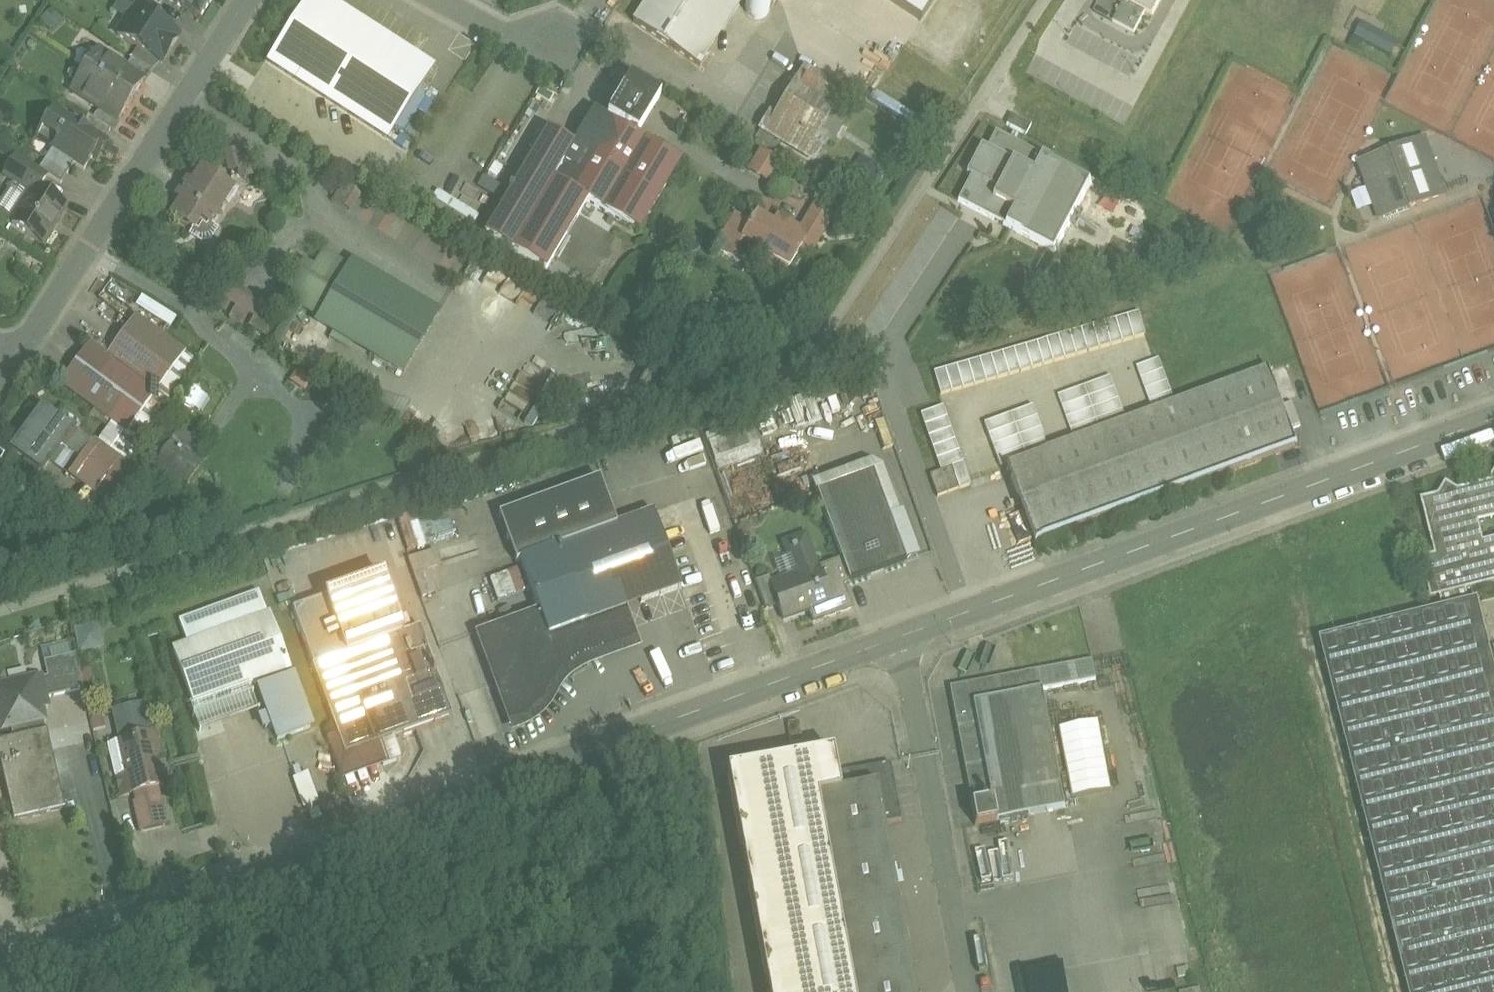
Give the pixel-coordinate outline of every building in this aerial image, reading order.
[(199,20),(213,0),(168,0),(199,20)] [(319,0),(306,0),(267,64),(387,138),(430,69),(319,0)] [(633,24),(702,69),(748,0),(650,0),(633,24)] [(921,23),(936,0),(885,0),(921,23)] [(1095,13),(1143,39),(1164,0),(1102,0),(1095,13)] [(162,67),(182,37),(136,8),(117,38),(162,67)] [(125,69),(97,51),(88,66),(84,66),(79,74),(80,77),(71,92),(100,110),(118,122),(119,121),(128,107),(131,106),(135,100),(134,97),(143,83),(144,81),(125,69)] [(152,72),(132,59),(125,69),(144,81),(143,83),(145,84),(152,72)] [(820,88),(800,76),(785,102),(788,104),(779,120),(770,115),(760,132),(782,144),(786,138),(798,144),(795,148),(816,159),(827,138),(819,133),(831,111),(835,113),(846,95),(823,82),(820,88)] [(82,127),(55,110),(42,130),(59,141),(46,161),(68,175),(74,165),(84,172),(104,141),(82,127)] [(118,122),(100,110),(93,120),(110,131),(113,133),(120,122),(119,121),(118,122)] [(681,162),(594,111),(573,147),(553,182),(587,203),(639,233),(681,162)] [(93,120),(88,117),(82,127),(104,141),(110,131),(93,120)] [(992,126),(952,203),(1061,259),(1100,181),(992,126)] [(587,203),(553,182),(573,147),(548,131),(485,237),(546,273),(587,203)] [(1426,138),(1357,163),(1378,223),(1448,198),(1426,138)] [(754,150),(742,172),(763,184),(775,161),(754,150)] [(855,156),(844,179),(864,189),(875,166),(855,156)] [(39,171),(17,157),(4,177),(31,194),(35,188),(38,191),(47,177),(39,171)] [(68,175),(46,161),(39,171),(47,177),(61,185),(68,175)] [(209,179),(202,174),(194,185),(189,185),(186,187),(180,198),(179,202),(181,206),(174,217),(193,230),(200,219),(210,224),(230,192),(219,185),(220,184),(220,180),(214,175),(210,177),(209,179)] [(31,194),(12,224),(44,245),(54,230),(53,227),(65,208),(38,191),(35,188),(31,194)] [(833,216),(815,205),(810,212),(829,223),(833,216)] [(735,215),(722,237),(727,240),(719,253),(739,265),(751,246),(742,241),(748,230),(747,229),(749,225),(751,226),(751,225),(735,215)] [(777,228),(757,216),(751,225),(751,226),(749,225),(747,229),(748,230),(742,241),(751,246),(789,269),(804,244),(777,228)] [(810,234),(783,218),(777,228),(804,244),(810,234)] [(324,254),(309,278),(299,272),(285,297),(320,317),(348,269),(324,254)] [(438,316),(351,264),(320,317),(317,321),(405,373),(438,316)] [(1140,313),(928,370),(934,393),(1146,336),(1140,313)] [(135,319),(107,357),(91,345),(61,385),(116,425),(99,448),(127,469),(194,362),(135,319)] [(1270,369),(1002,465),(1031,545),(1034,544),(1033,541),(1294,445),(1296,448),(1298,447),(1270,369)] [(938,406),(914,415),(936,474),(926,478),(933,497),(966,485),(938,406)] [(72,432),(43,411),(13,451),(43,473),(72,432)] [(753,431),(710,445),(719,473),(763,459),(753,431)] [(99,448),(94,444),(69,477),(118,514),(143,481),(127,469),(99,448)] [(200,464),(174,447),(163,464),(189,481),(200,464)] [(870,464),(811,485),(839,559),(820,566),(807,532),(777,543),(784,562),(791,560),(795,573),(771,582),(770,577),(754,583),(765,612),(777,608),(783,624),(809,615),(813,625),(852,611),(844,589),(906,567),(905,563),(920,558),(903,513),(898,515),(882,469),(870,464)] [(1490,484),(1458,492),(1446,484),(1438,497),(1421,501),(1436,559),(1422,562),(1432,601),(1442,599),(1445,611),(1322,642),(1409,991),(1493,991),(1493,658),(1480,601),(1471,603),(1469,592),(1493,586),(1493,476),(1490,484)] [(515,565),(520,563),(538,613),(475,636),(511,737),(523,732),(532,728),(539,722),(546,716),(551,709),(556,701),(560,693),(565,686),(573,680),(582,674),(589,671),(640,652),(627,611),(681,590),(653,513),(617,527),(599,481),(499,518),(515,565)] [(435,552),(408,561),(422,600),(437,594),(429,572),(441,568),(435,552)] [(292,610),(345,756),(452,718),(420,629),(405,634),(384,575),(324,597),(325,599),(292,610)] [(190,709),(199,734),(262,710),(275,746),(316,731),(296,677),(292,679),(270,614),(266,615),(259,593),(179,622),(186,645),(171,650),(193,707),(190,709)] [(98,626),(74,632),(79,655),(104,650),(98,626)] [(77,654),(43,662),(47,678),(44,678),(44,675),(0,685),(0,734),(12,731),(14,740),(0,743),(0,758),(14,821),(65,810),(47,733),(45,733),(43,725),(48,724),(45,711),(52,709),(50,699),(85,691),(77,654)] [(949,687),(975,826),(1067,809),(1045,691),(1098,681),(1094,661),(949,687)] [(141,707),(117,712),(115,716),(121,742),(119,743),(122,757),(112,760),(116,777),(119,777),(123,796),(135,794),(157,789),(165,787),(153,735),(151,736),(145,709),(141,707)] [(1100,721),(1053,729),(1066,799),(1106,792),(1097,744),(1104,742),(1100,721)] [(799,722),(788,724),(791,744),(802,742),(799,722)] [(876,785),(841,792),(833,752),(727,772),(769,991),(916,991),(876,785)] [(157,789),(135,794),(138,803),(135,803),(142,831),(165,826),(157,789)]
